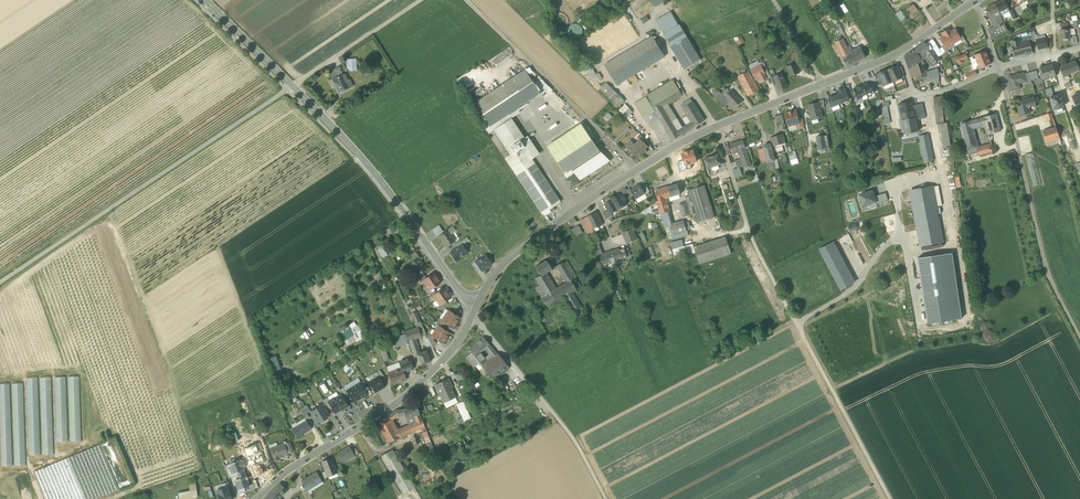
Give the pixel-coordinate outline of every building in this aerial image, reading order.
[(995,3),(999,12),(1008,8),(1009,8),(1005,0),(1002,0),(995,3)] [(1026,1),(1019,4),(1020,5),(1023,10),(1027,8),(1026,5),(1028,3),(1027,1),(1026,1)] [(844,3),(840,5),(845,13),(849,11),(844,3)] [(991,16),(999,12),(995,3),(986,7),(991,16)] [(905,10),(909,16),(917,11),(913,5),(905,10)] [(1020,5),(1014,8),(1018,15),(1023,11),(1023,10),(1020,5)] [(1014,8),(1009,10),(1009,11),(1011,15),(1013,19),(1018,17),(1014,8)] [(896,14),(901,21),(906,17),(901,11),(896,14)] [(671,12),(657,21),(671,45),(687,36),(680,24),(679,25),(671,12)] [(999,12),(991,16),(996,28),(1004,24),(1003,22),(1000,14),(1001,14),(999,12)] [(1008,31),(1004,24),(996,28),(991,16),(988,18),(991,26),(987,28),(991,38),(1008,31)] [(581,37),(582,24),(570,24),(569,37),(581,37)] [(949,29),(946,31),(954,43),(960,39),(961,39),(957,34),(955,30),(951,32),(949,29)] [(1070,39),(1070,34),(1070,29),(1060,29),(1060,30),(1061,30),(1061,33),(1060,33),(1061,39),(1070,39)] [(947,48),(954,43),(946,31),(943,33),(944,36),(941,39),(944,44),(947,48)] [(605,65),(617,85),(665,56),(653,36),(605,65)] [(670,46),(685,70),(701,60),(687,36),(671,45),(670,46)] [(1037,41),(1039,49),(1048,47),(1047,43),(1046,38),(1037,40),(1036,40),(1037,41)] [(836,42),(843,57),(846,55),(849,53),(842,39),(836,42)] [(932,48),(937,45),(933,39),(925,43),(928,47),(930,45),(932,48)] [(1011,42),(1015,56),(1032,52),(1031,48),(1029,41),(1028,41),(1028,42),(1020,45),(1019,43),(1019,41),(1011,42)] [(937,55),(936,54),(932,48),(930,45),(928,47),(925,43),(924,42),(914,49),(922,60),(925,58),(930,66),(933,63),(935,62),(940,60),(937,55)] [(945,52),(947,54),(950,53),(947,48),(944,44),(941,46),(942,47),(945,52)] [(937,45),(932,48),(936,54),(941,51),(939,49),(937,45)] [(861,47),(853,51),(855,56),(858,61),(866,57),(861,47)] [(904,56),(908,69),(918,63),(922,60),(914,49),(912,50),(904,56)] [(851,65),(858,61),(855,56),(853,51),(849,53),(846,55),(851,65)] [(976,59),(977,62),(988,57),(986,51),(978,54),(976,54),(974,55),(973,56),(973,58),(976,59)] [(957,58),(959,64),(962,62),(961,60),(967,58),(966,54),(957,58)] [(991,63),(988,57),(977,62),(978,65),(977,67),(977,68),(978,69),(980,69),(982,68),(983,67),(991,63)] [(1066,78),(1069,77),(1068,75),(1079,70),(1079,68),(1077,60),(1062,66),(1060,67),(1065,78),(1066,78)] [(748,66),(750,70),(760,65),(758,61),(748,66)] [(919,67),(918,63),(908,69),(912,78),(915,77),(917,80),(923,79),(923,78),(921,74),(919,68),(919,67)] [(787,67),(791,77),(800,74),(796,64),(787,67)] [(760,77),(762,82),(767,79),(764,75),(765,74),(760,65),(750,70),(755,80),(760,77)] [(1038,69),(1042,80),(1055,76),(1052,65),(1038,69)] [(892,69),(888,71),(893,82),(897,80),(897,79),(901,77),(898,68),(897,67),(896,66),(892,68),(892,69)] [(329,72),(332,79),(342,75),(338,68),(329,72)] [(587,73),(595,83),(600,80),(593,69),(587,73)] [(937,69),(933,71),(927,72),(928,78),(929,80),(930,80),(938,77),(938,72),(937,70),(937,69)] [(488,127),(539,93),(524,70),(500,86),(473,104),(472,104),(473,104),(488,127)] [(742,84),(748,96),(759,91),(757,86),(757,87),(753,80),(748,71),(738,76),(740,81),(742,80),(744,83),(742,84)] [(883,84),(888,82),(888,83),(893,82),(888,71),(884,72),(883,72),(879,74),(879,75),(880,76),(883,84)] [(966,75),(968,79),(977,75),(975,71),(966,75)] [(1037,71),(1029,72),(1031,80),(1039,79),(1037,71)] [(1008,77),(1012,91),(1020,89),(1018,84),(1019,83),(1026,82),(1024,74),(1024,73),(1008,77)] [(332,80),(338,93),(349,88),(352,86),(350,80),(346,82),(342,75),(332,79),(332,80)] [(776,84),(779,90),(787,86),(784,80),(785,79),(783,76),(782,75),(776,77),(774,78),(776,84)] [(870,82),(873,87),(877,85),(876,78),(876,75),(869,78),(870,82)] [(663,145),(693,127),(690,123),(687,125),(682,127),(683,128),(678,131),(666,111),(670,109),(667,104),(670,102),(671,103),(682,95),(679,89),(673,81),(646,97),(654,111),(646,116),(646,117),(649,122),(663,145)] [(867,83),(862,85),(866,94),(871,92),(871,94),(875,92),(873,87),(870,82),(870,83),(868,84),(867,83)] [(601,89),(613,100),(619,95),(606,83),(601,89)] [(862,96),(866,94),(862,85),(857,87),(858,88),(855,89),(855,88),(854,89),(858,99),(859,99),(862,98),(862,97),(862,96)] [(837,90),(839,95),(842,101),(842,103),(848,100),(847,96),(847,95),(844,88),(837,90)] [(1047,99),(1050,98),(1050,97),(1054,96),(1051,88),(1044,90),(1047,99)] [(713,95),(716,99),(721,94),(717,90),(713,95)] [(732,91),(723,97),(727,102),(729,101),(731,103),(732,102),(736,107),(742,103),(732,91)] [(485,129),(505,159),(514,153),(510,147),(519,141),(523,147),(531,159),(539,154),(527,136),(524,138),(511,118),(542,97),(539,93),(488,127),(485,129)] [(1064,106),(1060,94),(1054,96),(1050,97),(1050,98),(1054,109),(1056,108),(1056,109),(1062,107),(1062,106),(1064,106)] [(619,95),(613,100),(618,107),(625,101),(619,95)] [(838,103),(842,101),(839,95),(828,99),(831,106),(838,103)] [(933,97),(935,114),(942,113),(943,113),(941,96),(933,97)] [(654,111),(646,97),(635,104),(644,118),(646,117),(646,116),(654,111)] [(723,107),(729,101),(727,102),(723,97),(720,99),(719,98),(717,100),(723,107)] [(1018,108),(1020,115),(1030,113),(1029,108),(1031,105),(1035,104),(1033,97),(1022,100),(1023,102),(1019,107),(1018,108)] [(692,122),(695,126),(704,121),(693,102),(691,103),(689,100),(682,104),(682,105),(688,115),(692,122)] [(899,104),(902,120),(915,117),(913,106),(912,101),(899,104)] [(807,105),(811,119),(812,119),(817,118),(818,119),(823,117),(820,108),(819,102),(818,103),(807,105)] [(619,110),(621,112),(627,106),(625,104),(619,110)] [(915,117),(916,120),(925,118),(922,104),(913,106),(915,117)] [(629,108),(627,106),(621,112),(623,114),(629,108)] [(683,128),(682,127),(670,109),(666,111),(678,131),(683,128)] [(792,123),(794,125),(796,124),(797,124),(795,118),(798,118),(796,111),(785,113),(788,124),(792,123)] [(609,112),(604,117),(608,121),(613,116),(609,112)] [(944,124),(942,113),(935,114),(936,124),(938,124),(944,124)] [(1045,118),(1046,121),(1053,118),(1051,113),(1044,115),(1044,118),(1045,118)] [(774,117),(777,126),(784,124),(782,114),(774,117)] [(986,123),(989,133),(1000,130),(995,114),(984,117),(986,123)] [(687,125),(690,123),(692,122),(688,115),(683,118),(687,125)] [(797,124),(798,128),(804,126),(802,117),(798,118),(795,118),(797,124)] [(902,120),(905,134),(909,133),(918,131),(916,120),(915,117),(902,120)] [(961,124),(965,140),(975,137),(972,129),(980,127),(980,125),(986,123),(984,117),(961,124)] [(547,146),(551,152),(585,129),(582,123),(547,146)] [(947,123),(944,124),(938,124),(940,141),(943,146),(950,145),(947,123)] [(1042,131),(1046,142),(1060,137),(1056,127),(1042,131)] [(551,152),(565,174),(572,170),(589,159),(600,151),(585,129),(551,152)] [(641,140),(645,144),(648,141),(641,134),(637,138),(640,141),(641,140)] [(770,138),(772,144),(773,146),(782,144),(785,143),(783,134),(770,138)] [(924,162),(933,161),(931,149),(928,134),(919,136),(924,162)] [(817,136),(819,149),(829,148),(827,137),(827,135),(822,136),(817,136)] [(969,154),(978,152),(977,148),(978,148),(975,137),(965,140),(969,154)] [(626,147),(636,157),(643,151),(644,152),(646,149),(645,148),(647,146),(645,144),(641,140),(640,141),(635,145),(631,141),(626,147)] [(733,152),(738,151),(746,148),(743,140),(730,144),(732,152),(733,152)] [(510,147),(514,153),(523,147),(519,141),(510,147)] [(764,148),(766,154),(768,161),(768,162),(774,161),(775,161),(774,157),(773,152),(771,147),(773,146),(772,144),(763,146),(764,148)] [(771,147),(773,152),(777,151),(777,152),(778,152),(783,150),(784,150),(782,144),(773,146),(771,147)] [(992,144),(978,148),(977,148),(978,152),(978,155),(993,151),(992,144)] [(531,159),(523,147),(514,153),(505,159),(542,214),(543,213),(545,212),(553,207),(560,202),(531,159)] [(751,165),(746,148),(738,151),(739,152),(741,159),(735,161),(736,164),(742,162),(744,166),(743,166),(744,167),(750,165),(751,165)] [(589,159),(596,170),(607,163),(611,161),(602,152),(600,150),(600,151),(589,159)] [(682,154),(684,160),(687,170),(692,168),(690,163),(697,162),(693,150),(682,154)] [(1026,155),(1034,187),(1041,185),(1033,153),(1026,155)] [(704,161),(707,169),(712,168),(718,165),(721,164),(718,154),(712,156),(712,158),(704,161)] [(793,155),(789,156),(792,165),(799,163),(796,154),(793,155)] [(589,159),(572,170),(579,182),(596,170),(589,159)] [(680,172),(687,170),(684,160),(677,163),(680,172)] [(609,167),(607,163),(579,182),(580,182),(582,185),(609,167)] [(741,176),(738,168),(737,168),(732,169),(735,178),(741,176)] [(580,182),(579,182),(572,170),(565,174),(564,174),(567,178),(565,180),(571,188),(580,182)] [(634,195),(636,199),(645,194),(645,193),(641,188),(639,184),(631,190),(632,193),(634,195)] [(678,184),(668,187),(671,197),(679,195),(681,194),(678,184)] [(688,190),(699,222),(714,217),(704,185),(700,187),(693,189),(688,190)] [(938,186),(933,187),(936,206),(942,205),(938,186)] [(620,194),(622,197),(624,196),(629,193),(627,190),(625,187),(618,191),(620,194)] [(669,198),(671,197),(668,187),(655,191),(658,201),(669,198)] [(910,191),(920,246),(936,243),(943,242),(936,206),(933,187),(910,191)] [(872,191),(860,195),(862,202),(860,203),(862,208),(867,206),(867,205),(875,202),(876,202),(874,196),(872,191)] [(886,192),(874,196),(876,202),(875,202),(876,204),(888,201),(886,192)] [(618,210),(617,208),(622,205),(623,207),(627,204),(624,200),(626,199),(624,196),(622,197),(620,194),(614,197),(613,196),(611,198),(612,200),(618,210)] [(638,203),(647,197),(645,194),(636,199),(638,203)] [(687,202),(690,215),(694,214),(689,196),(685,197),(686,202),(687,202)] [(657,201),(660,213),(661,213),(669,211),(667,204),(671,203),(670,201),(669,198),(658,201),(657,201)] [(611,213),(618,210),(612,200),(605,204),(609,210),(611,214),(611,213)] [(679,204),(682,217),(690,215),(687,202),(686,202),(679,204)] [(877,207),(876,204),(875,202),(867,205),(867,206),(868,210),(877,207)] [(603,213),(607,219),(613,216),(611,213),(611,214),(609,210),(603,213)] [(591,226),(593,229),(598,227),(602,225),(597,212),(593,214),(597,223),(591,226)] [(586,230),(588,235),(594,232),(593,229),(591,226),(597,223),(593,214),(581,220),(585,230),(586,230)] [(671,235),(677,233),(675,225),(674,225),(671,215),(662,217),(665,228),(669,238),(672,238),(671,235)] [(566,223),(569,227),(573,224),(577,222),(574,217),(566,223)] [(677,233),(686,231),(685,223),(684,223),(675,225),(677,233)] [(385,230),(390,236),(398,230),(394,224),(385,230)] [(438,225),(432,230),(437,236),(443,232),(438,225)] [(571,229),(576,237),(583,233),(578,225),(576,227),(571,229)] [(439,236),(446,247),(455,242),(450,234),(456,230),(453,226),(449,229),(439,236)] [(623,233),(627,243),(637,239),(632,229),(623,233)] [(688,235),(687,230),(686,231),(677,233),(671,235),(672,238),(673,239),(688,235)] [(639,234),(643,244),(647,242),(643,232),(639,234)] [(726,237),(694,247),(696,253),(699,264),(731,253),(726,237)] [(456,245),(458,247),(462,245),(466,242),(464,239),(456,245)] [(684,256),(696,253),(694,247),(693,243),(684,246),(681,240),(670,243),(675,256),(683,254),(684,256)] [(834,241),(831,243),(852,284),(855,282),(834,241)] [(596,252),(598,257),(600,256),(604,255),(603,253),(598,242),(593,245),(596,252)] [(841,290),(852,284),(831,243),(819,249),(841,290)] [(383,245),(378,247),(382,258),(387,255),(383,245)] [(458,247),(450,253),(456,261),(467,253),(462,245),(458,247)] [(623,258),(623,259),(630,256),(627,248),(624,249),(620,251),(623,258)] [(612,251),(608,253),(612,263),(616,261),(623,258),(620,251),(619,249),(612,251)] [(408,256),(412,262),(418,258),(418,259),(419,258),(415,251),(408,256)] [(611,263),(612,263),(608,253),(604,255),(600,256),(603,266),(604,266),(611,263)] [(952,253),(945,254),(955,320),(962,319),(952,253)] [(943,321),(955,320),(945,254),(918,258),(927,324),(940,322),(943,321)] [(492,264),(486,255),(476,262),(481,270),(482,271),(492,264)] [(355,258),(352,263),(358,267),(361,262),(355,258)] [(414,270),(417,274),(425,269),(418,259),(418,258),(412,262),(406,266),(410,273),(414,270)] [(540,276),(541,276),(545,274),(552,270),(546,260),(535,267),(540,276)] [(567,261),(563,264),(572,279),(575,278),(576,277),(567,261)] [(475,262),(472,264),(477,272),(481,270),(476,262),(475,262)] [(566,283),(572,279),(563,264),(562,262),(556,266),(566,283)] [(423,281),(426,285),(437,278),(433,273),(426,278),(423,281)] [(539,285),(545,296),(554,290),(545,274),(541,276),(540,276),(535,279),(539,285)] [(440,283),(437,278),(426,285),(426,286),(429,290),(433,288),(440,283)] [(566,283),(554,290),(545,296),(541,298),(547,307),(561,299),(563,297),(571,311),(580,305),(572,292),(580,287),(575,278),(572,279),(566,283)] [(535,288),(541,298),(545,296),(539,285),(535,288)] [(433,296),(436,300),(447,293),(444,288),(437,293),(433,296)] [(450,297),(447,293),(436,300),(440,305),(445,301),(450,297)] [(571,315),(573,314),(571,311),(563,297),(561,299),(571,315)] [(437,307),(439,309),(447,304),(445,301),(440,305),(437,307)] [(582,308),(580,305),(571,311),(573,314),(582,308)] [(448,311),(445,315),(456,323),(459,318),(448,311)] [(411,314),(415,324),(421,322),(416,312),(411,314)] [(453,328),(456,323),(445,315),(442,320),(448,324),(453,328)] [(440,318),(437,321),(444,325),(443,326),(445,327),(448,324),(442,320),(440,318)] [(418,327),(421,337),(426,335),(421,322),(415,324),(417,327),(418,327)] [(338,329),(341,334),(349,329),(346,324),(338,329)] [(352,335),(357,342),(365,337),(358,325),(356,326),(351,329),(350,330),(352,335)] [(438,326),(435,331),(446,338),(449,333),(442,328),(438,326)] [(404,332),(408,342),(410,341),(414,340),(421,337),(418,327),(417,327),(404,332)] [(344,340),(352,335),(350,330),(349,329),(341,334),(344,340)] [(443,343),(446,338),(435,331),(432,335),(435,338),(443,343)] [(396,347),(408,343),(404,334),(393,338),(396,347)] [(473,345),(479,352),(485,347),(488,351),(492,348),(483,337),(473,345)] [(377,342),(382,355),(386,353),(382,341),(377,342)] [(416,355),(420,365),(430,361),(426,350),(419,353),(416,345),(412,346),(416,355)] [(475,366),(478,369),(482,366),(483,367),(488,363),(484,358),(479,352),(473,345),(468,349),(471,352),(466,357),(474,367),(475,366)] [(484,358),(488,363),(494,358),(491,354),(490,353),(484,358)] [(488,363),(483,367),(493,380),(508,368),(497,355),(494,358),(488,363)] [(281,369),(276,356),(267,359),(272,372),(281,369)] [(401,368),(403,373),(413,369),(409,359),(399,362),(401,368)] [(386,367),(389,373),(401,368),(399,362),(386,367)] [(488,384),(493,380),(483,367),(482,366),(478,369),(475,366),(474,367),(488,384)] [(389,373),(393,384),(406,380),(403,373),(401,368),(389,373)] [(376,373),(378,376),(381,381),(385,379),(380,370),(376,373)] [(464,374),(463,371),(455,375),(457,381),(463,378),(462,375),(464,374)] [(366,378),(369,382),(378,376),(376,373),(366,378)] [(68,441),(66,376),(55,377),(57,441),(68,441)] [(81,441),(79,376),(69,376),(70,441),(81,441)] [(385,387),(381,381),(378,376),(369,382),(375,392),(385,387)] [(41,454),(38,377),(27,378),(30,455),(41,454)] [(41,377),(43,454),(53,454),(51,377),(41,377)] [(350,383),(353,387),(360,383),(361,382),(358,378),(350,383)] [(439,393),(443,403),(455,397),(451,388),(452,388),(448,378),(435,385),(438,393),(439,393)] [(10,383),(0,384),(0,409),(2,466),(13,465),(10,383)] [(26,465),(23,383),(13,383),(15,465),(26,465)] [(360,383),(353,387),(359,398),(367,394),(363,387),(360,383)] [(341,389),(344,392),(346,397),(349,396),(346,391),(347,391),(344,387),(341,389)] [(353,402),(359,398),(353,387),(347,391),(346,391),(349,396),(353,402)] [(335,398),(341,409),(348,406),(343,399),(341,394),(338,396),(335,398)] [(335,413),(341,409),(335,398),(334,397),(329,400),(328,401),(331,406),(335,413)] [(455,397),(443,403),(446,408),(457,402),(455,397)] [(300,400),(294,403),(297,409),(298,408),(303,406),(300,401),(300,400)] [(461,413),(464,421),(465,421),(470,418),(463,402),(457,405),(461,413)] [(319,407),(316,408),(324,420),(327,418),(326,417),(329,415),(324,407),(324,406),(322,404),(318,406),(319,407)] [(404,415),(406,419),(414,416),(419,414),(415,404),(402,409),(404,415)] [(320,422),(324,420),(316,408),(310,412),(317,423),(319,421),(320,422)] [(309,417),(307,414),(305,410),(301,412),(304,418),(305,419),(309,417)] [(398,415),(399,415),(398,410),(396,410),(387,416),(390,421),(398,415)] [(465,421),(464,421),(461,413),(454,415),(459,425),(465,422),(465,421)] [(424,438),(427,444),(431,443),(419,414),(414,416),(414,417),(407,420),(409,425),(411,431),(421,428),(425,438),(424,438)] [(388,443),(399,437),(395,430),(390,421),(387,416),(377,424),(381,431),(388,443)] [(311,429),(306,421),(298,426),(293,428),(293,429),(293,428),(292,428),(297,437),(298,437),(297,436),(303,433),(302,432),(310,428),(311,429)] [(372,428),(376,434),(381,431),(377,424),(374,426),(372,428)] [(399,437),(408,433),(405,426),(395,430),(399,437)] [(297,436),(298,437),(311,429),(310,428),(302,432),(303,433),(297,436)] [(289,453),(294,451),(290,442),(286,443),(289,453)] [(46,498),(95,498),(119,489),(100,444),(35,472),(46,498)] [(287,454),(283,444),(278,446),(270,449),(274,461),(280,459),(279,457),(287,454)] [(244,450),(247,458),(243,459),(246,466),(249,465),(250,467),(251,466),(259,463),(264,462),(261,456),(262,455),(261,452),(260,452),(260,451),(261,450),(259,445),(244,450)] [(338,453),(342,461),(354,455),(349,446),(338,453)] [(380,456),(403,494),(415,487),(392,449),(380,456)] [(325,470),(327,476),(336,473),(331,458),(322,462),(325,470)] [(240,460),(228,464),(230,471),(232,474),(237,472),(244,470),(243,468),(240,460)] [(417,464),(422,476),(429,474),(424,461),(417,464)] [(254,476),(263,473),(262,471),(263,471),(262,468),(261,469),(259,463),(251,466),(254,476)] [(301,481),(306,489),(313,485),(314,486),(322,481),(316,472),(301,481)] [(239,479),(234,480),(238,490),(250,486),(246,476),(239,479)] [(323,484),(322,481),(314,486),(307,490),(310,494),(312,493),(311,491),(323,484)] [(227,487),(228,491),(230,490),(229,486),(227,482),(221,484),(223,488),(227,487)] [(280,483),(271,492),(278,498),(279,497),(286,491),(280,483)] [(179,498),(186,498),(197,497),(196,484),(189,485),(190,491),(178,493),(179,498)] [(227,487),(223,488),(217,490),(216,491),(219,498),(231,498),(228,491),(227,487)] [(307,498),(312,498),(313,498),(310,494),(307,490),(303,493),(307,498)]
